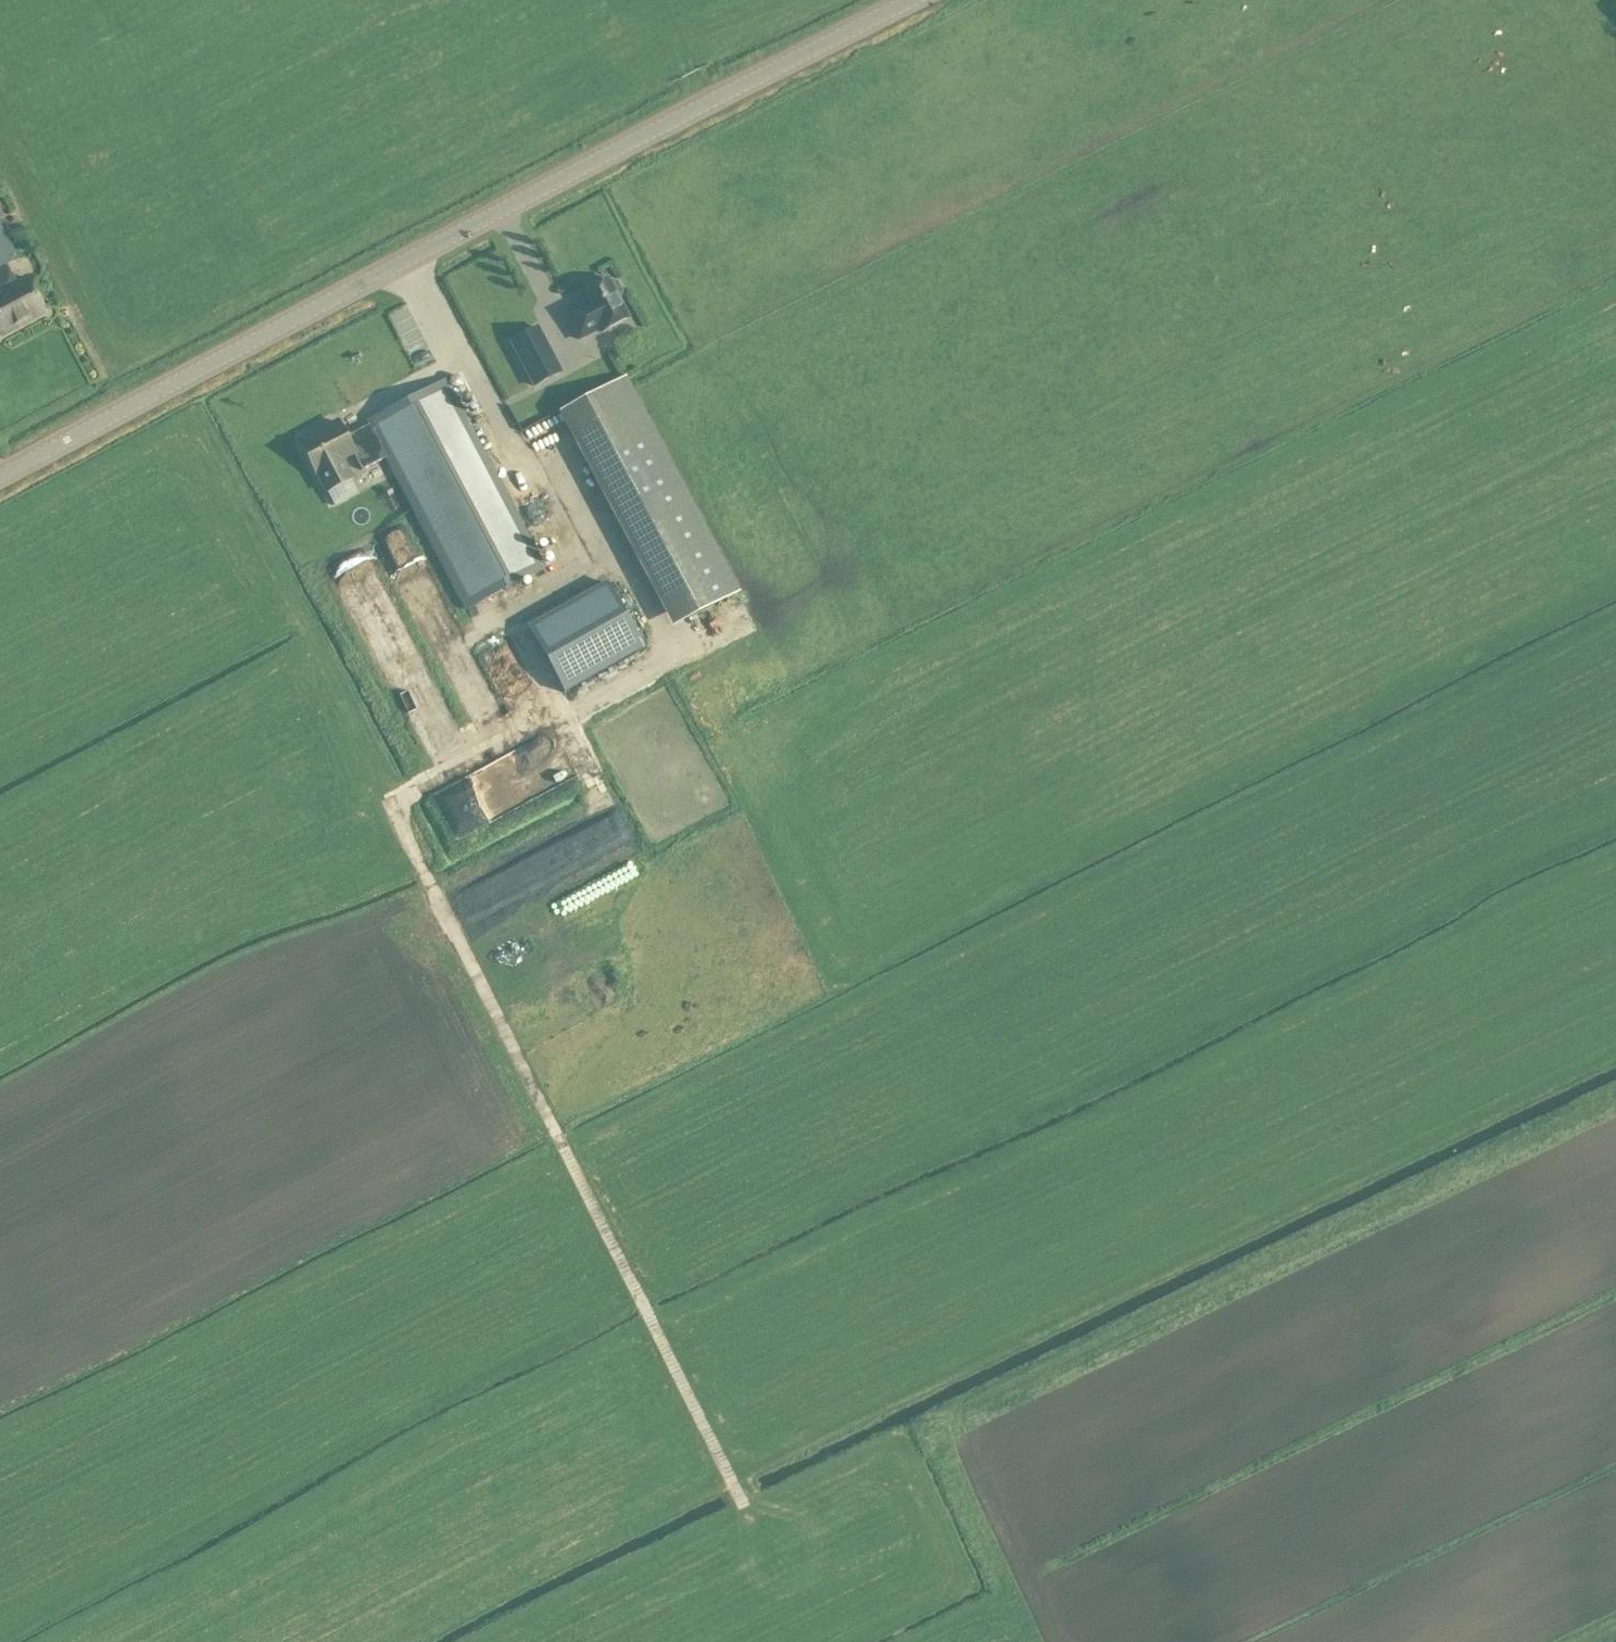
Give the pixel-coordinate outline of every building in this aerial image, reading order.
[(6,264),(18,258),(0,224),(0,268),(6,264)] [(0,268),(0,289),(15,281),(6,264),(0,268)] [(0,289),(0,331),(1,334),(43,311),(24,277),(15,281),(0,289)] [(612,279),(609,281),(607,277),(579,292),(585,302),(565,312),(578,337),(626,313),(617,297),(621,295),(622,291),(617,280),(612,279)] [(510,340),(533,384),(560,370),(537,325),(510,340)] [(735,590),(622,376),(565,406),(621,512),(629,508),(686,616),(735,590)] [(354,477),(344,458),(354,452),(362,468),(385,456),(465,610),(544,567),(446,378),(366,419),(368,424),(345,435),(337,420),(298,440),(315,473),(316,473),(326,492),(354,477)] [(416,546),(391,551),(396,573),(421,568),(416,546)] [(607,579),(528,625),(565,691),(645,646),(607,579)] [(602,781),(582,788),(587,804),(608,797),(602,781)] [(606,814),(586,827),(594,841),(615,829),(606,814)]
